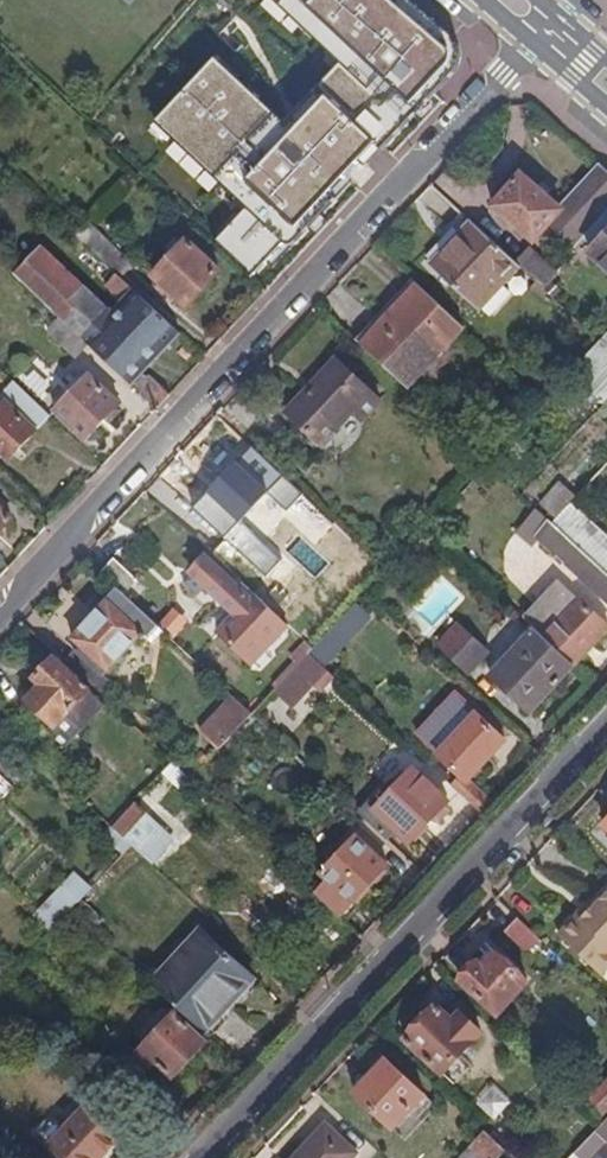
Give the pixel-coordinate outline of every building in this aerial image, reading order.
[(334,61),(339,55),(349,64),(321,94),(316,89),(278,130),(251,106),(257,100),(213,59),(153,124),(245,210),(213,244),(250,279),(282,244),(286,248),(287,248),(289,248),(290,248),(291,247),(333,202),(327,196),(356,164),(362,170),(448,78),(445,75),(446,38),(449,36),(407,0),(394,0),(392,3),(389,0),(268,0),(334,61)] [(572,251),(579,243),(606,213),(606,174),(596,164),(557,209),(560,212),(546,228),(572,251)] [(560,212),(557,209),(518,176),(489,209),(531,245),(546,228),(560,212)] [(579,243),(591,253),(589,255),(606,271),(606,213),(579,243)] [(129,267),(83,224),(72,236),(115,276),(118,279),(129,267)] [(498,283),(514,265),(472,227),(432,271),(475,309),(477,307),(498,283)] [(217,275),(184,244),(152,278),(185,309),(217,275)] [(528,249),(514,265),(537,285),(538,287),(553,271),(528,249)] [(129,387),(178,334),(118,279),(115,276),(105,287),(130,310),(117,324),(36,251),(12,277),(58,321),(85,346),(129,387)] [(553,271),(538,287),(541,289),(555,273),(553,271)] [(512,296),(498,283),(477,307),(490,320),(512,296)] [(549,297),(541,289),(538,287),(537,285),(531,291),(543,303),(549,297)] [(406,389),(462,328),(417,287),(361,348),(406,389)] [(85,346),(58,321),(46,334),(73,359),(85,346)] [(599,342),(571,373),(603,403),(606,399),(606,334),(599,342)] [(361,424),(380,404),(338,366),(307,399),(340,430),(352,416),(361,424)] [(127,396),(96,367),(62,403),(93,432),(127,396)] [(168,397),(145,376),(132,390),(155,411),(168,397)] [(48,418),(11,384),(0,396),(0,402),(2,403),(0,405),(0,458),(6,463),(48,418)] [(340,430),(307,399),(304,396),(285,417),(321,450),(340,430)] [(286,513),(302,495),(250,447),(190,511),(264,580),(281,562),(239,524),(266,495),(286,513)] [(182,468),(162,489),(185,511),(205,490),(182,468)] [(573,502),(574,501),(558,486),(540,505),(556,521),(562,514),(573,502)] [(573,502),(562,514),(556,521),(552,525),(554,527),(603,572),(606,576),(606,534),(573,502)] [(9,522),(0,513),(0,531),(9,522)] [(554,527),(540,542),(606,604),(606,576),(603,572),(554,527)] [(281,621),(238,582),(234,586),(204,558),(181,583),(195,595),(202,586),(234,616),(217,634),(251,665),(285,628),(279,623),(281,621)] [(135,581),(111,560),(99,575),(117,592),(122,596),(135,581)] [(533,627),(554,604),(539,590),(517,613),(533,627)] [(102,677),(140,636),(151,646),(162,633),(122,596),(117,592),(72,640),(84,652),(80,656),(73,650),(62,663),(106,703),(118,691),(102,677)] [(575,666),(605,633),(576,606),(546,639),(575,666)] [(327,671),(372,622),(357,608),(333,635),(331,633),(310,656),(327,671)] [(186,624),(173,611),(162,623),(176,635),(186,624)] [(531,714),(575,666),(546,639),(535,629),(491,677),(531,714)] [(469,672),(486,654),(462,632),(445,650),(469,672)] [(277,689),(309,655),(313,650),(304,642),(290,657),(294,660),(272,685),(277,689)] [(277,689),(275,691),(293,708),(311,688),(317,694),(333,677),(327,671),(310,656),(309,655),(277,689)] [(105,708),(53,659),(33,680),(40,686),(26,701),(72,744),(105,708)] [(227,743),(252,716),(233,699),(208,726),(227,743)] [(467,782),(502,744),(473,717),(436,757),(458,778),(450,787),(478,813),(488,802),(467,782)] [(157,809),(186,777),(174,766),(145,798),(157,809)] [(410,843),(446,803),(418,778),(405,793),(394,782),(382,794),(393,804),(372,827),(385,839),(395,829),(410,843)] [(113,831),(130,847),(151,824),(134,808),(113,831)] [(144,860),(168,835),(154,821),(151,824),(130,847),(132,848),(144,860)] [(181,863),(194,850),(180,838),(168,851),(181,863)] [(339,919),(387,868),(354,838),(320,874),(329,883),(316,897),(339,919)] [(51,932),(71,910),(81,900),(91,888),(75,874),(34,917),(51,932)] [(591,901),(595,906),(581,921),(577,916),(558,937),(596,972),(606,960),(606,884),(591,901)] [(105,921),(81,900),(71,910),(95,932),(105,921)] [(581,921),(595,906),(591,901),(577,916),(581,921)] [(538,939),(516,919),(504,932),(526,952),(538,939)] [(205,1033),(253,980),(200,931),(151,984),(205,1033)] [(495,1016),(526,983),(495,954),(481,968),(476,963),(459,982),(495,1016)] [(606,970),(606,960),(596,972),(601,976),(606,970)] [(441,1075),(475,1037),(456,1019),(452,1023),(435,1007),(404,1040),(441,1075)] [(173,1082),(208,1043),(173,1011),(126,1062),(141,1076),(153,1064),(173,1082)] [(424,1097),(385,1061),(353,1095),(392,1131),(424,1097)] [(606,1109),(606,1080),(592,1096),(588,1092),(580,1100),(604,1122),(606,1119),(606,1115),(604,1112),(606,1109)] [(495,1121),(512,1103),(489,1081),(472,1099),(495,1121)] [(119,1140),(84,1108),(48,1146),(61,1157),(103,1157),(119,1140)] [(593,1134),(605,1146),(606,1147),(606,1119),(604,1122),(593,1134)] [(349,1155),(322,1130),(296,1157),(345,1157),(349,1155)] [(505,1151),(485,1133),(461,1157),(499,1157),(505,1151)] [(605,1146),(594,1157),(606,1157),(606,1147),(605,1146)]
